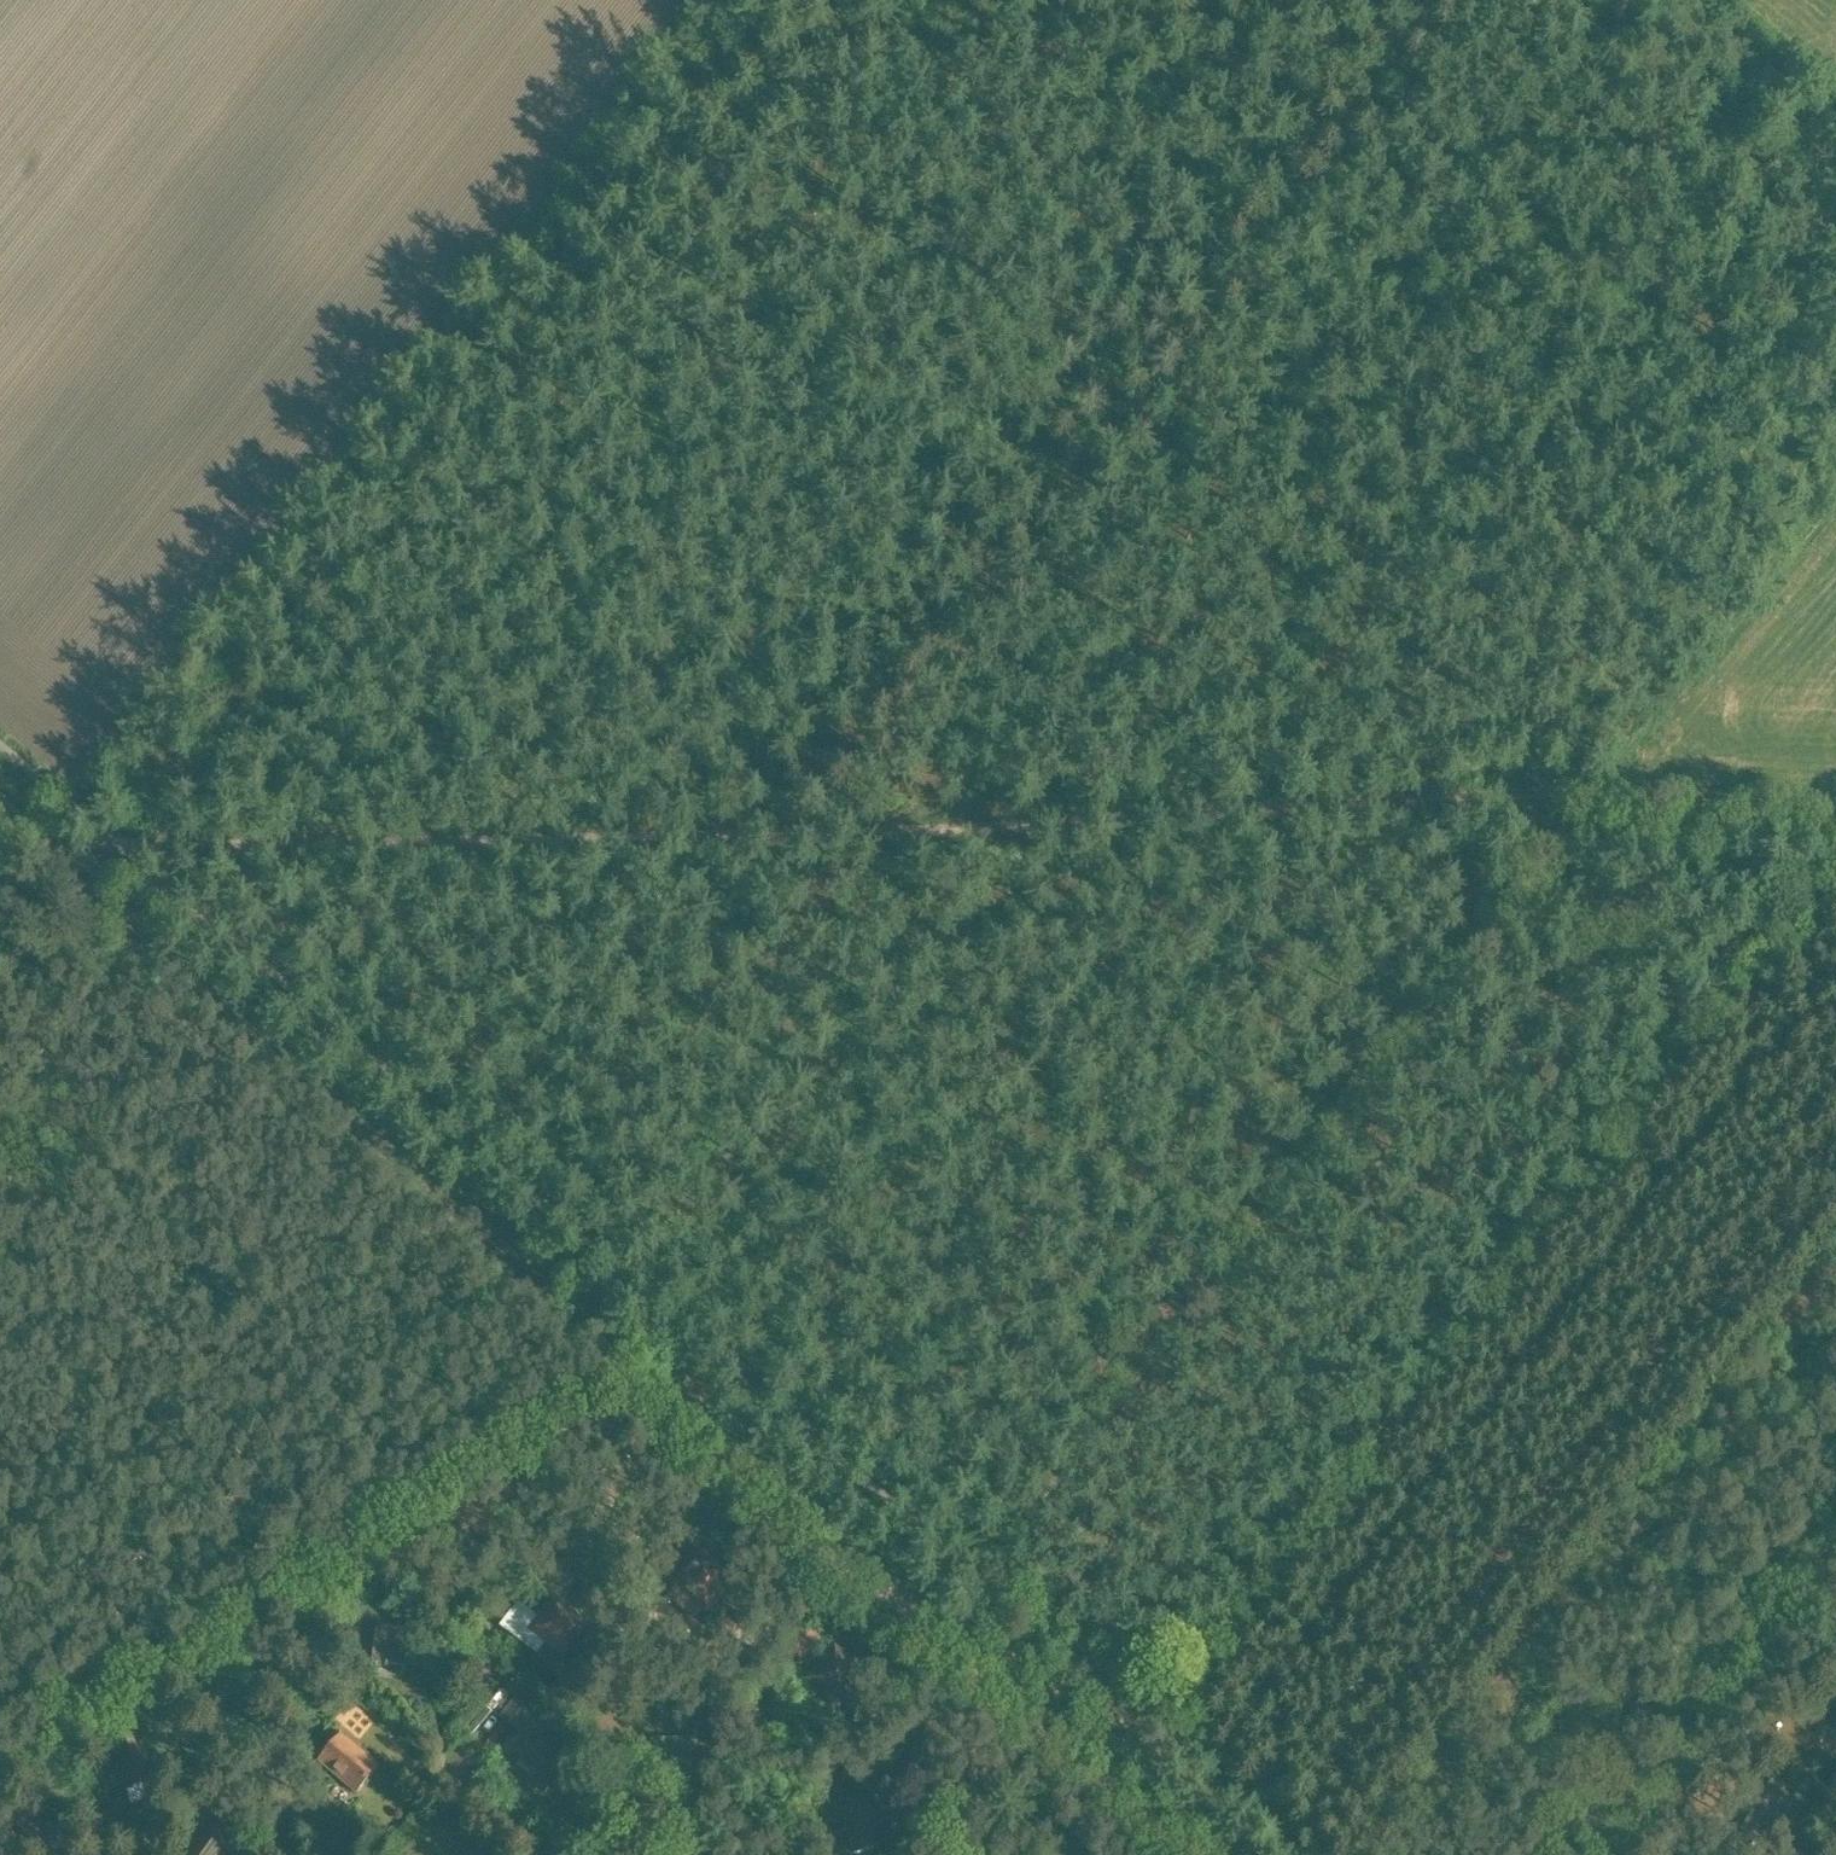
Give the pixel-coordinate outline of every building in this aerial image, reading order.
[(709,1610),(734,1582),(707,1556),(681,1584),(709,1610)] [(561,1659),(589,1624),(552,1595),(534,1619),(515,1605),(497,1629),(535,1658),(544,1646),(561,1659)] [(370,1666),(403,1668),(406,1631),(373,1629),(370,1666)] [(720,1634),(700,1656),(712,1667),(732,1645),(720,1634)] [(837,1712),(868,1677),(833,1646),(802,1682),(837,1712)] [(562,1682),(570,1671),(558,1662),(550,1673),(562,1682)] [(516,1731),(530,1714),(513,1700),(498,1717),(516,1731)] [(522,1733),(497,1761),(541,1799),(566,1771),(522,1733)] [(126,1791),(154,1781),(139,1737),(110,1747),(126,1791)] [(356,1795),(378,1769),(341,1737),(318,1763),(356,1795)] [(1771,1798),(1779,1787),(1770,1781),(1762,1791),(1771,1798)] [(854,1854),(879,1847),(865,1798),(855,1801),(852,1792),(838,1796),(841,1805),(840,1805),(854,1854)] [(187,1854),(224,1854),(234,1841),(210,1824),(187,1854)]
